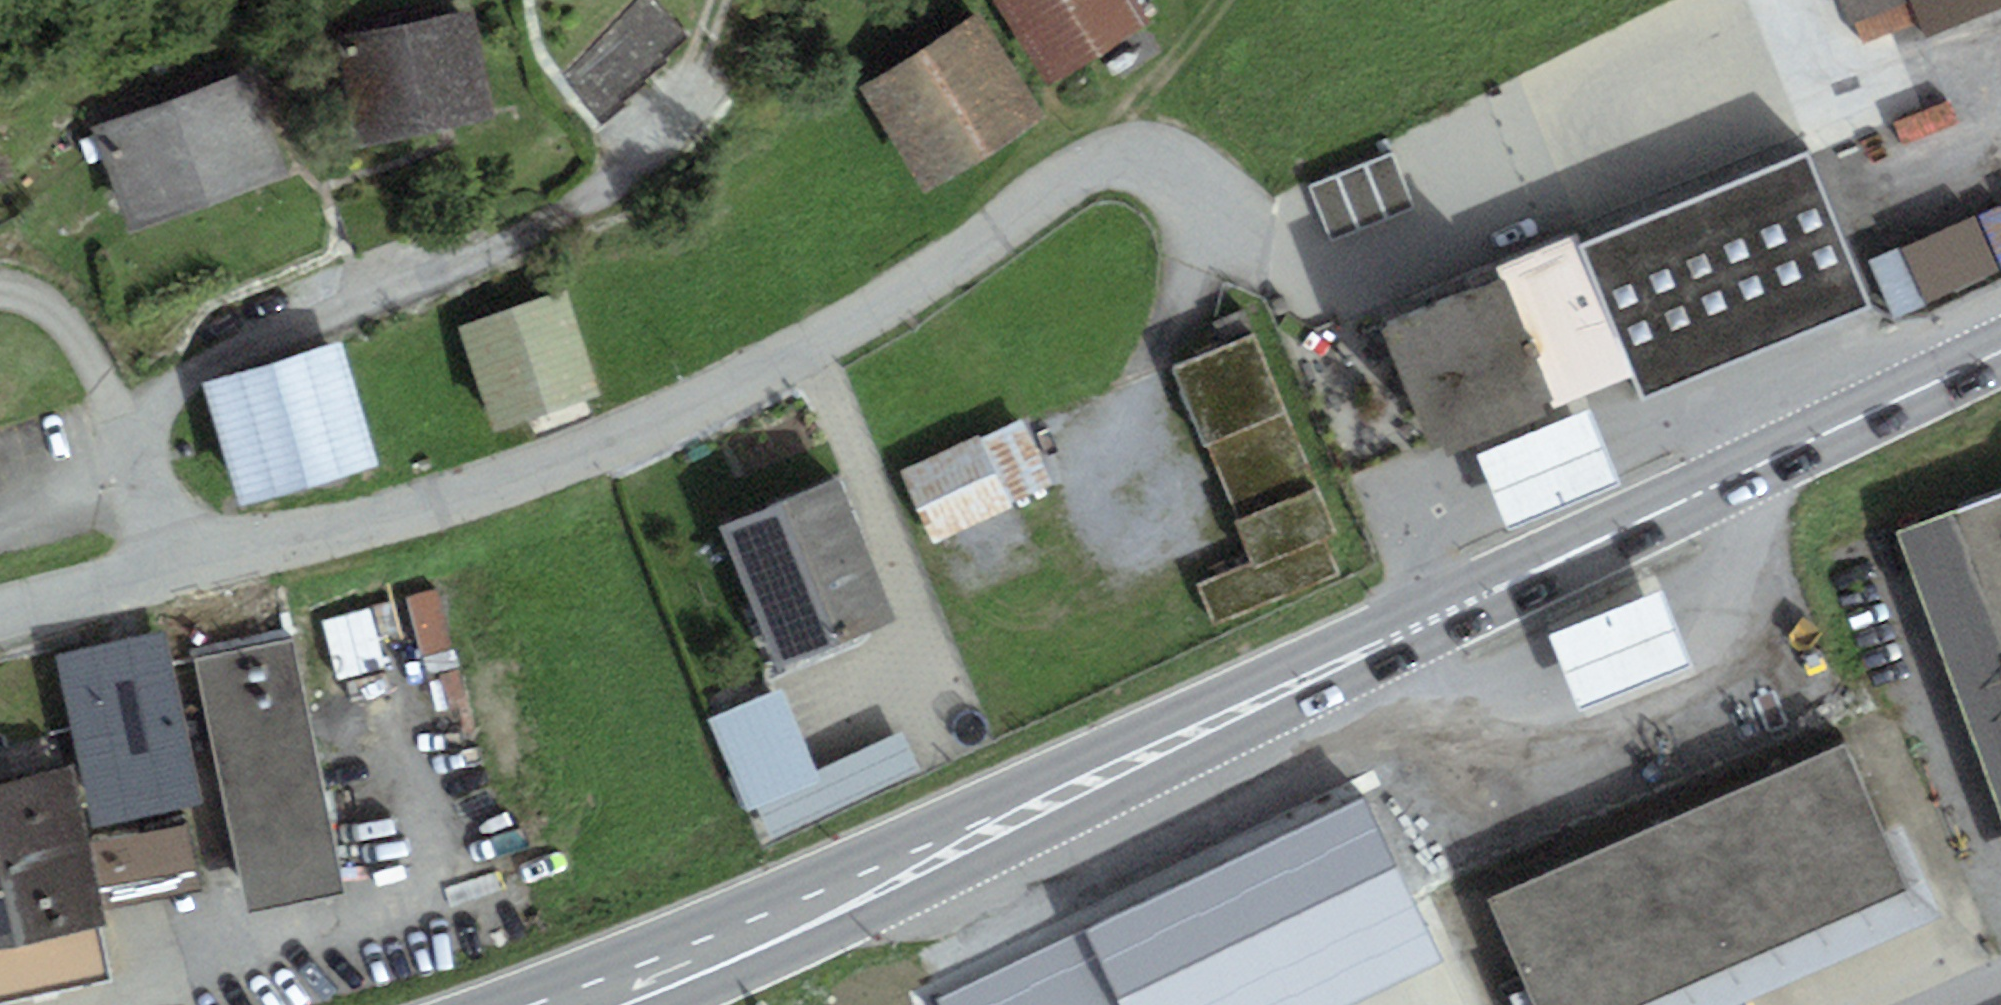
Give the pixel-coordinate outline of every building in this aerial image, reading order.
[(1053,88),(1150,29),(1132,0),(999,0),(1053,88)] [(1916,21),(1908,0),(1837,0),(1849,28),(1857,24),(1865,42),(1916,21)] [(1924,40),(2000,8),(2000,0),(1908,0),(1916,21),(1924,40)] [(472,8),(334,36),(355,144),(494,117),(472,8)] [(863,81),(937,196),(1052,123),(978,8),(863,81)] [(92,131),(133,236),(295,173),(254,68),(92,131)] [(1644,402),(1871,307),(1806,154),(1580,249),(1575,237),(1376,320),(1435,461),(1634,377),(1644,402)] [(1310,188),(1331,243),(1416,210),(1395,155),(1310,188)] [(1896,320),(1997,272),(1972,218),(1871,266),(1896,320)] [(459,331),(495,432),(599,395),(563,295),(459,331)] [(1255,338),(1169,367),(1251,557),(1197,585),(1218,631),(1340,573),(1326,539),(1339,536),(1255,338)] [(378,470),(341,341),(203,381),(240,509),(378,470)] [(1476,455),(1510,533),(1623,484),(1590,407),(1476,455)] [(1028,420),(985,436),(1010,501),(1052,485),(1028,420)] [(903,467),(932,543),(1014,512),(1010,501),(985,436),(903,467)] [(837,480),(722,529),(783,673),(898,625),(837,480)] [(1899,534),(2000,813),(2000,497),(1899,534)] [(1551,638),(1584,716),(1694,669),(1662,591),(1551,638)] [(384,670),(368,610),(322,622),(338,682),(384,670)] [(343,898),(290,629),(196,647),(248,915),(343,898)] [(204,804),(165,632),(53,657),(112,916),(206,895),(187,808),(204,804)] [(783,691),(712,720),(750,813),(760,809),(822,783),(817,773),(783,691)] [(904,734),(817,773),(822,783),(760,809),(773,841),(921,772),(904,734)] [(1489,898),(1529,993),(1534,1004),(1640,1004),(1909,888),(1886,834),(1848,746),(1489,898)] [(1583,830),(1612,819),(1592,761),(1562,771),(1583,830)] [(105,926),(74,772),(0,787),(0,947),(105,926)] [(1445,965),(1369,803),(1089,933),(1122,1004),(1358,1004),(1445,965)] [(1886,834),(1909,888),(1640,1004),(1741,1004),(1942,918),(1903,827),(1886,834)] [(105,926),(0,947),(0,1004),(4,1004),(116,983),(105,926)] [(1089,933),(937,1004),(1122,1004),(1089,933)] [(1529,993),(1509,1002),(1510,1004),(1534,1004),(1529,993)]
